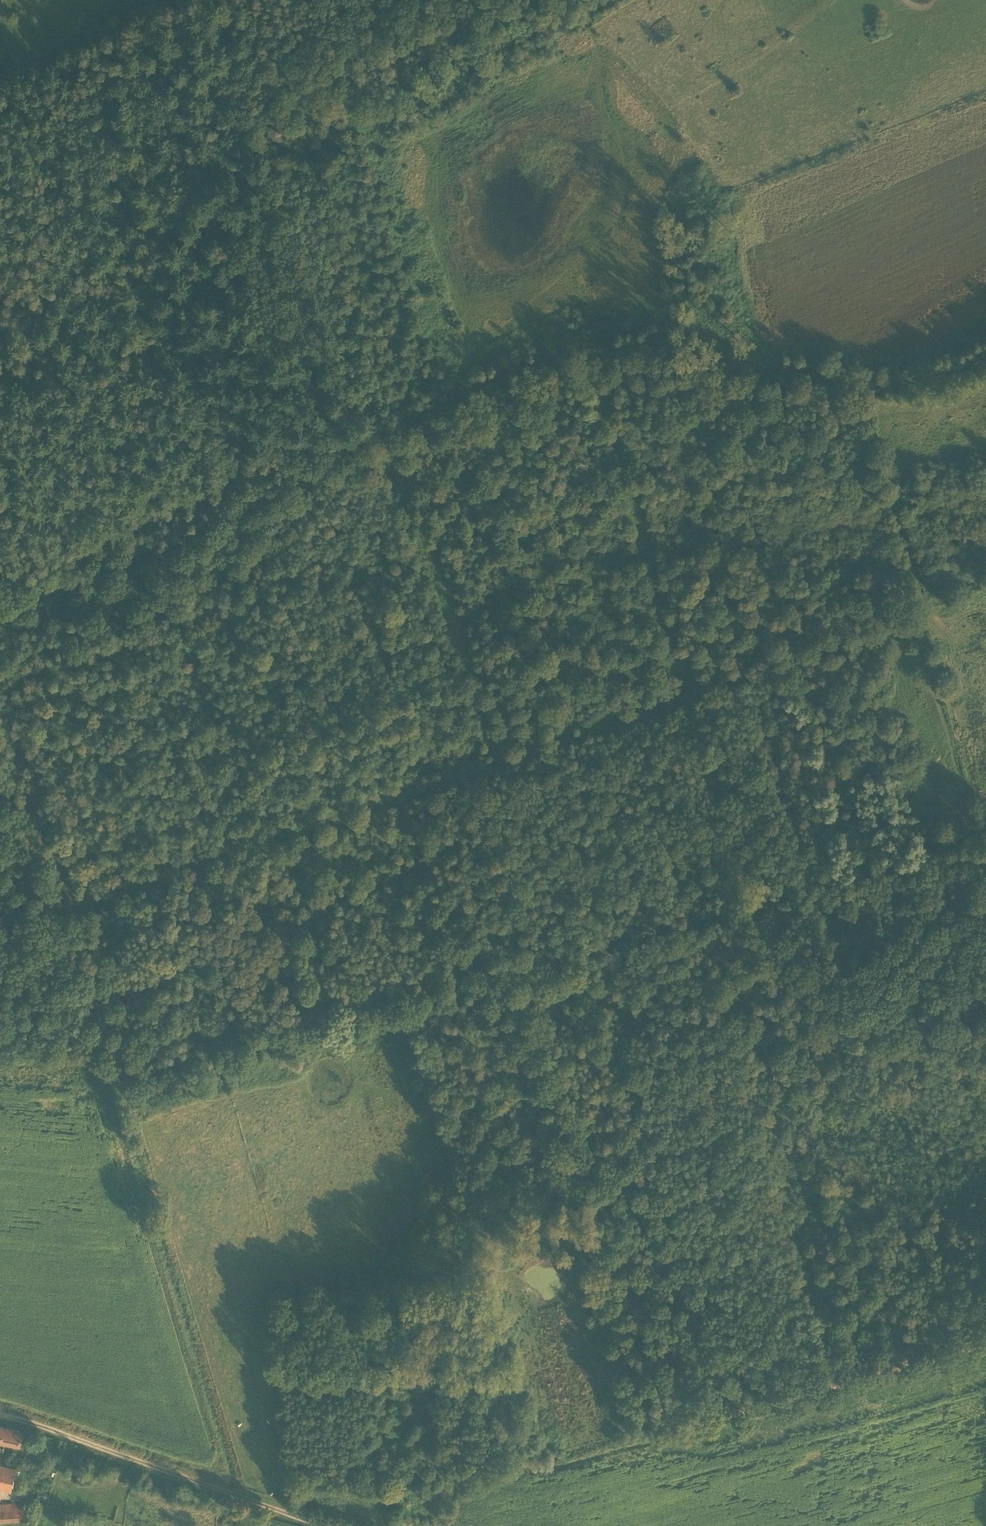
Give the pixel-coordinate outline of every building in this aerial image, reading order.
[(24,1431),(0,1426),(0,1450),(3,1451),(5,1443),(20,1446),(24,1431)] [(12,1491),(16,1468),(0,1465),(0,1489),(12,1491)] [(30,1519),(29,1501),(0,1502),(0,1521),(30,1519)]
